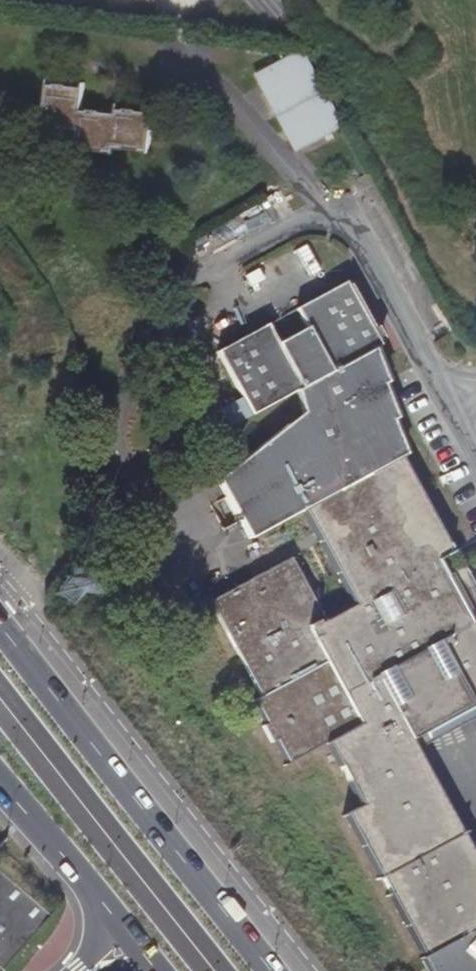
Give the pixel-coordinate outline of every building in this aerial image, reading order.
[(302,49),(256,74),(298,151),(344,126),(302,49)] [(149,153),(154,112),(115,107),(116,113),(81,108),(83,86),(48,82),(42,129),(78,133),(76,150),(112,154),(113,147),(149,153)] [(210,601),(263,696),(255,699),(268,724),(264,726),(273,741),(277,739),(290,762),(328,741),(363,805),(347,813),(425,956),(475,927),(475,860),(410,738),(472,704),(475,713),(475,621),(471,624),(436,560),(452,551),(401,460),(406,457),(392,423),(397,421),(383,387),(388,386),(373,348),(379,345),(345,282),(217,351),(251,415),(296,391),(304,419),(287,424),(217,480),(250,537),(270,527),(303,509),(354,604),(325,621),(291,557),(210,601)] [(242,397),(220,409),(229,427),(251,415),(242,397)] [(452,551),(436,560),(471,624),(475,621),(475,587),(455,550),(452,551)] [(58,908),(0,857),(0,970),(1,970),(58,908)]
